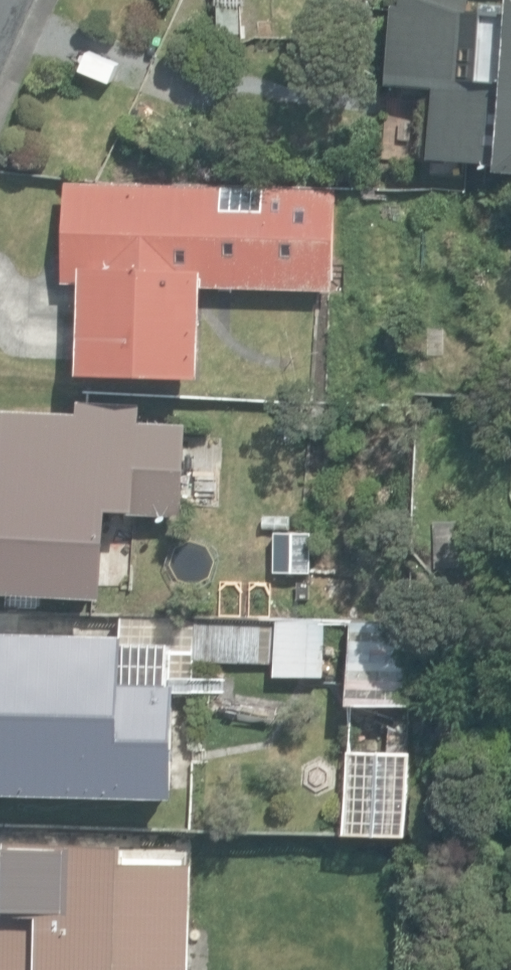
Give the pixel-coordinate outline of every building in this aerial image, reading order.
[(510,172),(510,0),(509,15),(471,12),(473,0),(403,0),(403,5),(394,5),(388,84),(435,87),(430,159),(497,163),(497,171),(510,172)] [(218,7),(219,35),(240,34),(239,6),(218,7)] [(85,281),(79,373),(204,381),(210,288),(333,296),(340,192),(61,174),(54,279),(85,281)] [(105,599),(111,511),(129,512),(129,513),(182,517),(187,424),(141,421),(141,409),(142,405),(77,400),(76,413),(0,408),(0,593),(105,599)] [(176,800),(177,694),(197,694),(198,663),(275,666),(276,678),(322,679),(324,623),(277,621),(277,624),(124,619),(123,638),(0,636),(0,794),(176,800)] [(350,706),(409,707),(415,625),(353,624),(353,634),(335,631),(335,643),(326,641),(325,677),(333,677),(333,688),(350,688),(350,706)] [(414,692),(453,693),(454,646),(416,645),(414,692)] [(345,830),(403,831),(406,749),(347,747),(345,830)] [(197,861),(126,859),(126,842),(0,839),(0,969),(194,969),(197,861)]
